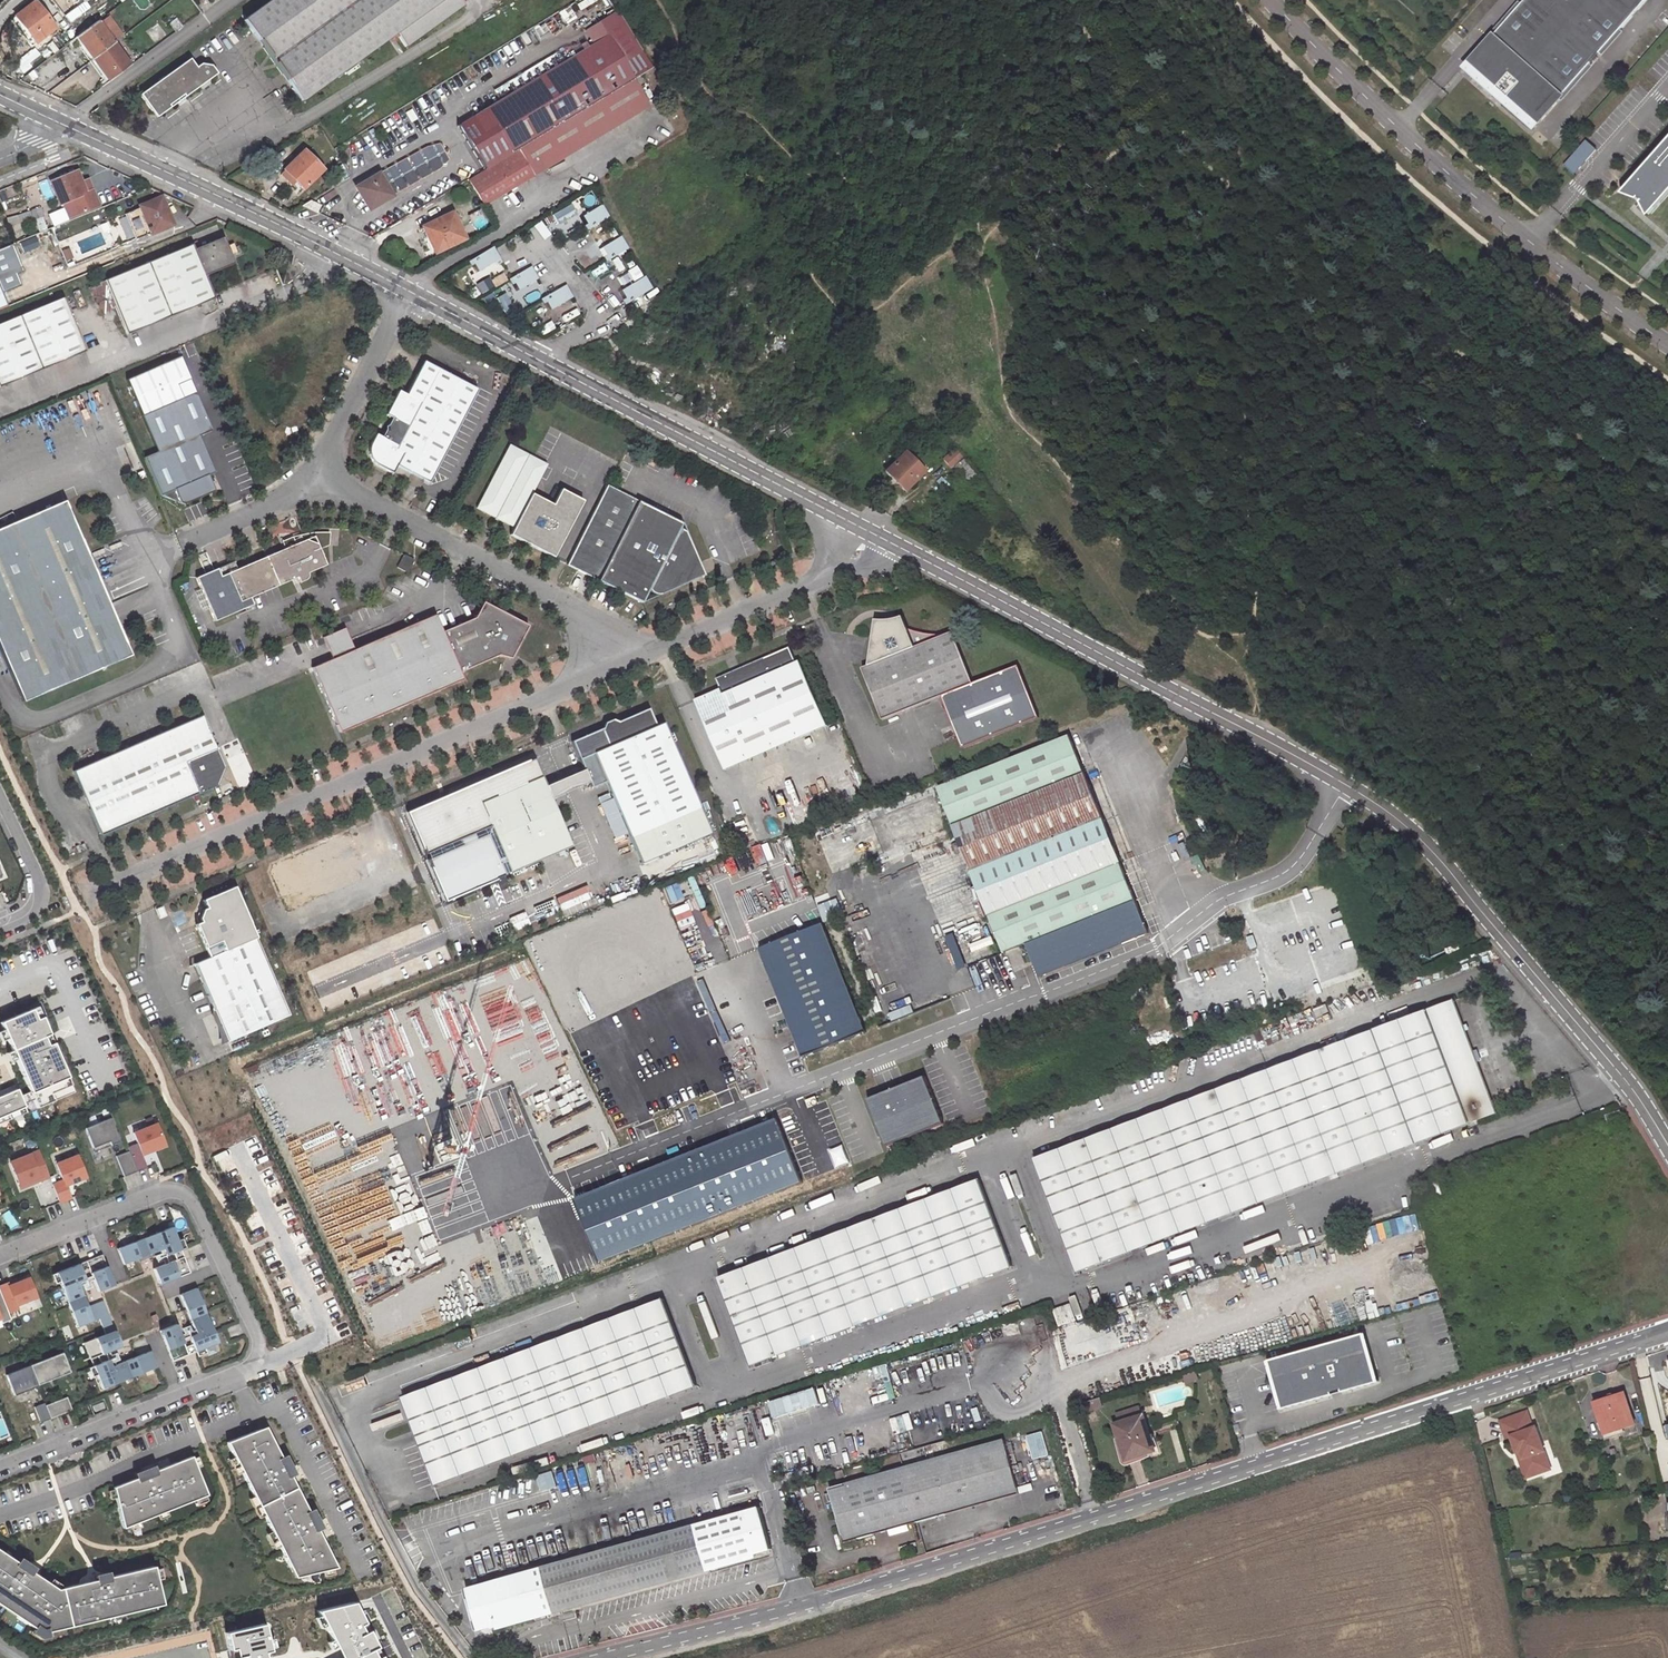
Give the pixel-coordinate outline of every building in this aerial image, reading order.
[(10,19),(32,45),(55,26),(33,0),(10,19)] [(397,30),(407,44),(464,1),(464,0),(267,0),(243,18),(301,99),(397,30)] [(1537,127),(1645,0),(1525,0),(1467,69),(1537,127)] [(76,37),(94,59),(114,42),(97,21),(76,37)] [(519,149),(630,82),(624,73),(603,38),(473,118),(482,134),(496,125),(513,152),(519,149)] [(132,64),(114,42),(94,59),(111,80),(132,64)] [(181,64),(197,87),(200,85),(202,75),(212,76),(217,72),(211,64),(200,63),(195,66),(189,58),(181,64)] [(630,82),(649,70),(643,60),(624,73),(630,82)] [(162,112),(177,102),(179,102),(185,98),(186,95),(197,87),(181,64),(139,94),(151,110),(162,112)] [(1467,69),(1464,73),(1534,130),(1537,127),(1467,69)] [(200,85),(212,76),(202,75),(200,85)] [(534,175),(646,108),(630,82),(519,149),(520,151),(470,181),(484,205),(534,175)] [(1572,173),(1594,148),(1584,139),(1562,164),(1572,173)] [(1622,194),(1638,200),(1641,203),(1648,217),(1667,195),(1667,141),(1622,194)] [(303,190),(323,170),(303,151),(283,170),(303,190)] [(52,181),(61,203),(65,201),(72,198),(79,213),(101,205),(92,183),(84,186),(83,182),(78,170),(52,181)] [(372,208),(391,196),(377,175),(358,187),(372,208)] [(173,224),(161,196),(140,206),(140,208),(130,213),(140,237),(151,232),(152,234),(173,224)] [(79,213),(72,198),(65,201),(71,216),(79,213)] [(46,210),(57,205),(55,199),(44,204),(46,210)] [(301,206),(317,213),(320,205),(310,201),(301,206)] [(550,213),(556,227),(579,217),(584,228),(607,217),(600,203),(575,215),(570,204),(550,213)] [(130,213),(125,214),(136,239),(140,237),(130,213)] [(464,239),(451,213),(424,227),(425,229),(421,231),(427,244),(431,242),(436,253),(464,239)] [(604,259),(626,248),(619,235),(597,247),(604,259)] [(192,244),(105,279),(127,333),(214,298),(205,276),(233,264),(222,236),(194,248),(192,244)] [(0,250),(0,310),(8,307),(2,293),(20,286),(16,274),(22,271),(12,245),(0,250)] [(474,271),(498,259),(491,246),(468,258),(474,271)] [(68,249),(62,252),(66,262),(73,260),(68,249)] [(526,259),(529,266),(507,275),(513,288),(538,278),(534,270),(539,268),(534,256),(526,259)] [(616,290),(623,302),(650,287),(643,275),(616,290)] [(547,309),(571,297),(564,284),(540,297),(547,309)] [(84,350),(62,296),(0,321),(0,384),(84,350)] [(400,390),(388,414),(395,418),(385,437),(377,434),(372,444),(371,448),(372,454),(374,459),(377,463),(380,465),(394,473),(398,466),(430,482),(479,388),(425,361),(407,394),(400,390)] [(144,413),(160,449),(146,455),(162,493),(185,502),(212,490),(205,475),(211,473),(217,470),(207,447),(208,447),(202,433),(214,427),(198,390),(144,413)] [(510,444),(476,509),(507,525),(510,519),(517,523),(533,492),(531,488),(536,486),(548,463),(510,444)] [(956,450),(944,459),(951,468),(963,458),(956,450)] [(905,452),(885,471),(904,491),(923,472),(905,452)] [(217,488),(211,473),(205,475),(212,490),(217,488)] [(682,524),(607,486),(606,489),(567,564),(642,602),(648,590),(660,595),(692,582),(700,565),(685,531),(680,528),(682,524)] [(511,534),(555,556),(584,500),(562,488),(556,500),(559,502),(557,505),(554,503),(533,492),(517,523),(514,528),(514,529),(511,534)] [(23,699),(131,653),(65,498),(0,525),(0,644),(23,699)] [(517,523),(510,519),(507,525),(514,529),(514,528),(517,523)] [(251,597),(298,577),(300,582),(308,579),(309,577),(309,575),(309,574),(308,573),(327,565),(320,550),(330,545),(331,535),(324,534),(318,533),(311,533),(304,534),(303,534),(305,539),(296,543),(286,547),(238,567),(235,560),(196,576),(214,620),(253,603),(251,597)] [(293,537),(283,541),(286,547),(296,543),(293,537)] [(405,553),(398,566),(408,572),(415,559),(405,553)] [(700,565),(692,582),(705,576),(700,565)] [(389,695),(395,710),(463,681),(459,673),(498,656),(505,657),(513,655),(529,626),(483,601),(475,618),(443,631),(435,613),(367,643),(389,695)] [(900,619),(888,621),(890,623),(894,624),(897,626),(900,628),(905,630),(900,619)] [(885,718),(944,695),(965,746),(1041,715),(1021,664),(975,682),(955,632),(943,634),(931,635),(918,634),(908,631),(905,630),(900,628),(897,626),(894,624),(890,623),(888,621),(878,620),(871,665),(865,668),(885,718)] [(311,667),(339,734),(395,710),(389,695),(367,643),(353,648),(344,626),(323,635),(332,657),(311,667)] [(792,646),(741,669),(742,671),(732,675),(731,673),(717,679),(721,689),(696,701),(725,769),(830,724),(802,660),(799,661),(792,646)] [(606,782),(628,834),(629,837),(640,863),(712,833),(665,723),(657,726),(650,708),(619,721),(612,720),(605,723),(602,729),(573,742),(592,788),(606,782)] [(203,714),(73,769),(100,834),(213,786),(223,763),(203,714)] [(937,787),(971,871),(1104,818),(1069,734),(937,787)] [(491,827),(511,873),(572,847),(535,758),(408,813),(427,855),(491,827)] [(971,871),(989,916),(1122,863),(1104,818),(971,871)] [(295,906),(362,875),(363,873),(363,870),(351,840),(347,838),(344,838),(277,867),(275,869),(274,872),(274,874),(287,904),(289,905),(292,906),(295,906)] [(1003,951),(1024,942),(1136,898),(1122,863),(989,916),(1003,951)] [(193,965),(213,1012),(226,1043),(288,1015),(233,887),(201,901),(205,909),(206,913),(205,922),(200,924),(195,926),(208,958),(193,965)] [(1136,898),(1024,942),(1037,975),(1149,930),(1136,898)] [(201,910),(198,919),(200,924),(205,922),(206,913),(205,909),(201,910)] [(822,923),(759,949),(803,1058),(866,1032),(822,923)] [(1459,942),(1446,947),(1450,956),(1463,951),(1459,942)] [(1073,1273),(1500,1114),(1459,1002),(1031,1160),(1073,1273)] [(0,1022),(0,1024),(11,1050),(15,1058),(36,1107),(74,1091),(37,1006),(31,1008),(0,1022)] [(886,1146),(944,1123),(925,1076),(867,1099),(886,1146)] [(24,1107),(18,1093),(16,1088),(0,1095),(0,1117),(24,1107)] [(808,1106),(818,1102),(816,1097),(806,1101),(808,1106)] [(1617,1111),(1604,1116),(1607,1123),(1620,1119),(1617,1111)] [(85,1128),(93,1147),(109,1141),(111,1145),(120,1141),(110,1117),(85,1128)] [(777,1120),(576,1200),(601,1262),(802,1182),(777,1120)] [(142,1154),(166,1145),(157,1123),(134,1132),(139,1147),(142,1154)] [(109,1141),(93,1147),(95,1151),(111,1145),(109,1141)] [(147,1167),(142,1154),(139,1147),(129,1151),(137,1171),(147,1167)] [(11,1162),(20,1185),(39,1177),(40,1180),(50,1176),(39,1150),(11,1162)] [(125,1176),(137,1171),(129,1151),(116,1156),(125,1176)] [(77,1155),(57,1164),(64,1180),(53,1185),(60,1202),(71,1198),(66,1185),(86,1177),(77,1155)] [(39,1177),(20,1185),(21,1187),(40,1180),(39,1177)] [(982,1182),(718,1280),(749,1368),(1014,1269),(982,1182)] [(165,1255),(173,1252),(181,1249),(171,1226),(117,1248),(124,1264),(163,1248),(165,1255)] [(173,1252),(176,1259),(183,1256),(181,1249),(173,1252)] [(101,1254),(86,1261),(89,1268),(98,1291),(114,1285),(101,1254)] [(153,1268),(159,1284),(190,1272),(183,1256),(176,1259),(153,1268)] [(86,1261),(78,1264),(81,1271),(89,1268),(86,1261)] [(78,1264),(56,1273),(78,1327),(99,1318),(106,1334),(84,1343),(90,1359),(98,1356),(121,1346),(102,1300),(88,1306),(78,1282),(85,1279),(81,1271),(78,1264)] [(0,1286),(0,1291),(7,1308),(9,1312),(18,1309),(17,1304),(37,1296),(29,1278),(18,1282),(9,1286),(8,1283),(0,1286)] [(196,1333),(189,1336),(192,1342),(195,1351),(218,1342),(196,1288),(180,1294),(196,1333)] [(437,1481),(697,1385),(665,1298),(405,1395),(437,1481)] [(1077,1321),(1071,1303),(1054,1309),(1060,1326),(1077,1321)] [(11,1319),(9,1312),(7,1308),(0,1311),(0,1317),(0,1318),(2,1323),(11,1319)] [(176,1324),(160,1330),(172,1360),(188,1354),(185,1345),(176,1324)] [(1266,1361),(1280,1410),(1376,1383),(1362,1334),(1266,1361)] [(192,1342),(185,1345),(188,1354),(195,1351),(192,1342)] [(101,1363),(93,1366),(102,1388),(157,1367),(150,1351),(111,1366),(109,1359),(101,1363)] [(62,1352),(6,1375),(14,1395),(38,1386),(37,1385),(70,1372),(62,1352)] [(98,1356),(90,1359),(93,1366),(101,1363),(98,1356)] [(1631,1423),(1619,1389),(1593,1399),(1605,1432),(1631,1423)] [(67,1396),(62,1399),(67,1411),(72,1409),(67,1396)] [(62,1399),(45,1405),(50,1418),(67,1411),(62,1399)] [(1098,1408),(1096,1399),(1090,1400),(1092,1410),(1098,1408)] [(1090,1400),(1076,1405),(1078,1413),(1092,1410),(1090,1400)] [(103,1401),(93,1405),(95,1411),(105,1407),(103,1401)] [(44,1403),(35,1407),(41,1422),(50,1418),(45,1405),(44,1403)] [(1114,1425),(1124,1460),(1153,1451),(1143,1417),(1141,1418),(1138,1409),(1116,1415),(1119,1424),(1114,1425)] [(1531,1428),(1526,1412),(1499,1421),(1505,1438),(1510,1436),(1516,1452),(1519,1451),(1522,1457),(1520,1458),(1527,1477),(1539,1472),(1538,1463),(1545,1461),(1534,1427),(1531,1428)] [(270,1437),(265,1427),(260,1429),(265,1440),(270,1437)] [(336,1568),(270,1437),(265,1440),(260,1429),(227,1442),(290,1567),(295,1564),(301,1576),(336,1568)] [(1026,1434),(1029,1458),(1045,1456),(1042,1432),(1026,1434)] [(904,1467),(825,1489),(839,1542),(917,1521),(1014,1494),(999,1441),(904,1467)] [(1519,1451),(1516,1452),(1524,1477),(1527,1477),(1520,1458),(1522,1457),(1519,1451)] [(545,1488),(605,1471),(601,1455),(541,1473),(545,1488)] [(206,1495),(191,1456),(113,1487),(123,1528),(206,1495)] [(1538,1463),(1539,1472),(1548,1469),(1545,1461),(1538,1463)] [(479,1633),(772,1551),(759,1507),(747,1510),(748,1514),(467,1592),(479,1633)] [(0,1552),(0,1605),(41,1633),(70,1626),(69,1620),(84,1617),(85,1623),(101,1619),(99,1613),(113,1610),(114,1616),(148,1608),(146,1602),(161,1599),(153,1566),(57,1589),(0,1552)] [(301,1576),(295,1564),(290,1567),(295,1577),(301,1576)] [(146,1602),(148,1608),(162,1604),(161,1599),(146,1602)] [(355,1605),(353,1602),(316,1610),(338,1652),(341,1657),(382,1657),(355,1605)] [(99,1613),(101,1619),(114,1616),(113,1610),(99,1613)] [(69,1620),(70,1626),(85,1623),(84,1617),(69,1620)] [(225,1633),(231,1657),(265,1657),(264,1652),(270,1651),(264,1624),(225,1633)]
